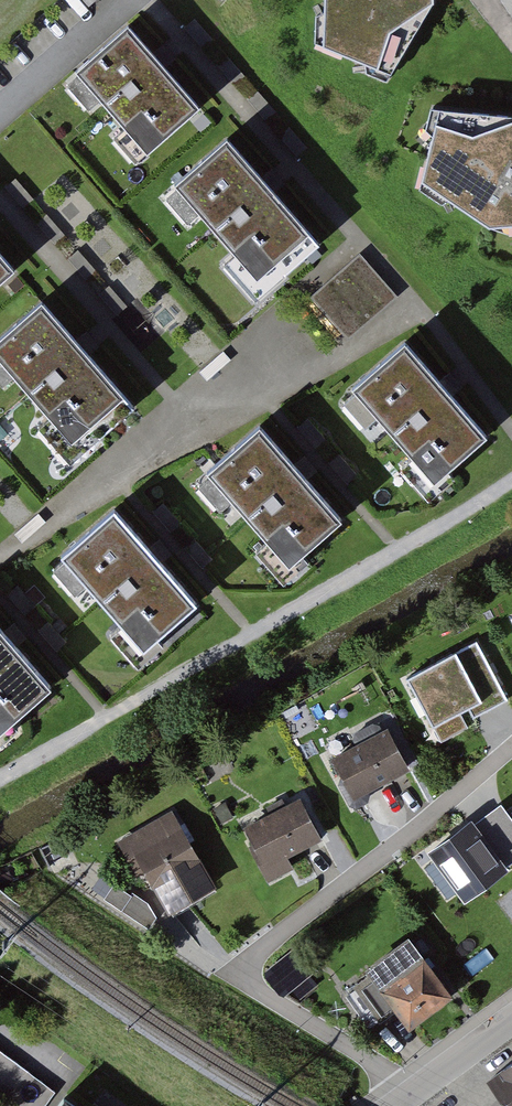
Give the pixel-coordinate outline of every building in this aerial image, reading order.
[(439,0),(330,0),(329,19),(322,23),(319,48),(373,66),(373,80),(392,84),(440,7),(439,0)] [(201,107),(127,23),(72,72),(76,76),(66,84),(88,110),(101,108),(121,128),(113,141),(137,166),(201,107)] [(427,116),(425,138),(432,142),(421,195),(440,210),(454,206),(494,233),(511,238),(511,122),(427,116)] [(322,245),(227,139),(172,188),(176,194),(166,201),(188,227),(200,224),(233,259),(224,267),(256,303),(322,245)] [(18,263),(0,243),(0,281),(18,263)] [(396,296),(359,253),(310,296),(348,338),(396,296)] [(40,297),(0,332),(0,379),(3,383),(16,381),(47,415),(41,425),(72,463),(137,405),(40,297)] [(487,436),(405,343),(349,392),(352,396),(345,404),(367,431),(379,427),(409,462),(401,473),(427,506),(459,480),(450,469),(487,436)] [(343,520),(262,422),(207,470),(212,476),(200,484),(223,509),(238,508),(267,541),(261,550),(285,579),(315,556),(310,550),(343,520)] [(195,603),(112,505),(58,552),(58,557),(52,565),(73,591),(90,592),(118,624),(108,632),(138,665),(166,642),(159,635),(195,603)] [(0,624),(0,736),(55,688),(0,624)] [(476,652),(420,681),(442,724),(498,695),(476,652)] [(384,733),(327,762),(350,805),(406,776),(384,733)] [(296,801),(239,830),(266,884),(289,872),(284,861),(317,844),(296,801)] [(426,863),(447,893),(458,886),(462,892),(511,858),(511,818),(503,805),(476,824),(471,817),(432,844),(439,854),(426,863)] [(169,814),(113,844),(132,878),(138,874),(162,918),(212,891),(169,814)] [(405,942),(360,973),(402,1034),(447,1004),(405,942)] [(291,958),(265,982),(282,1001),(308,977),(291,958)] [(9,1100),(21,1105),(45,1105),(58,1082),(0,1051),(0,1081),(15,1089),(9,1100)] [(479,1082),(495,1105),(511,1105),(511,1058),(479,1082)] [(58,1105),(75,1105),(64,1098),(58,1105)]
